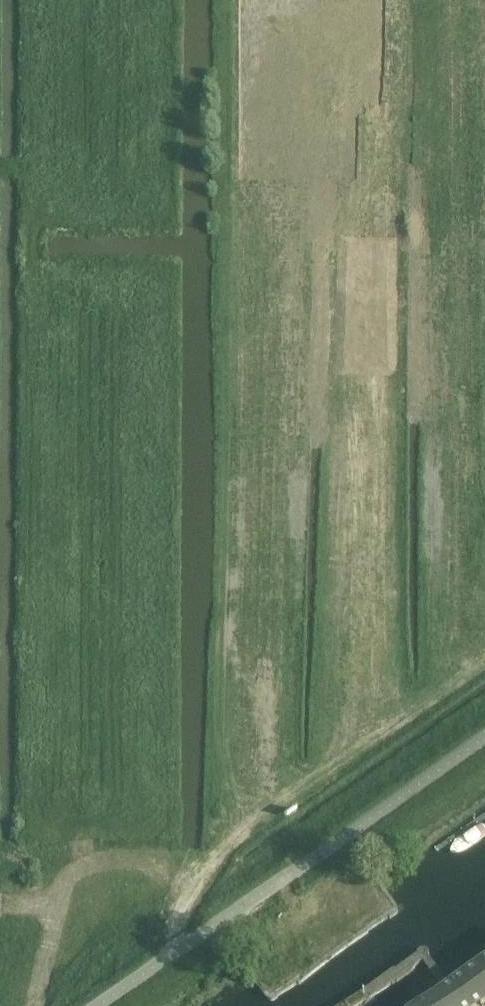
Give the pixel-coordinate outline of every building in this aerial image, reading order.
[(424,1005),(483,1005),(484,1005),(484,963),(424,1005)]
